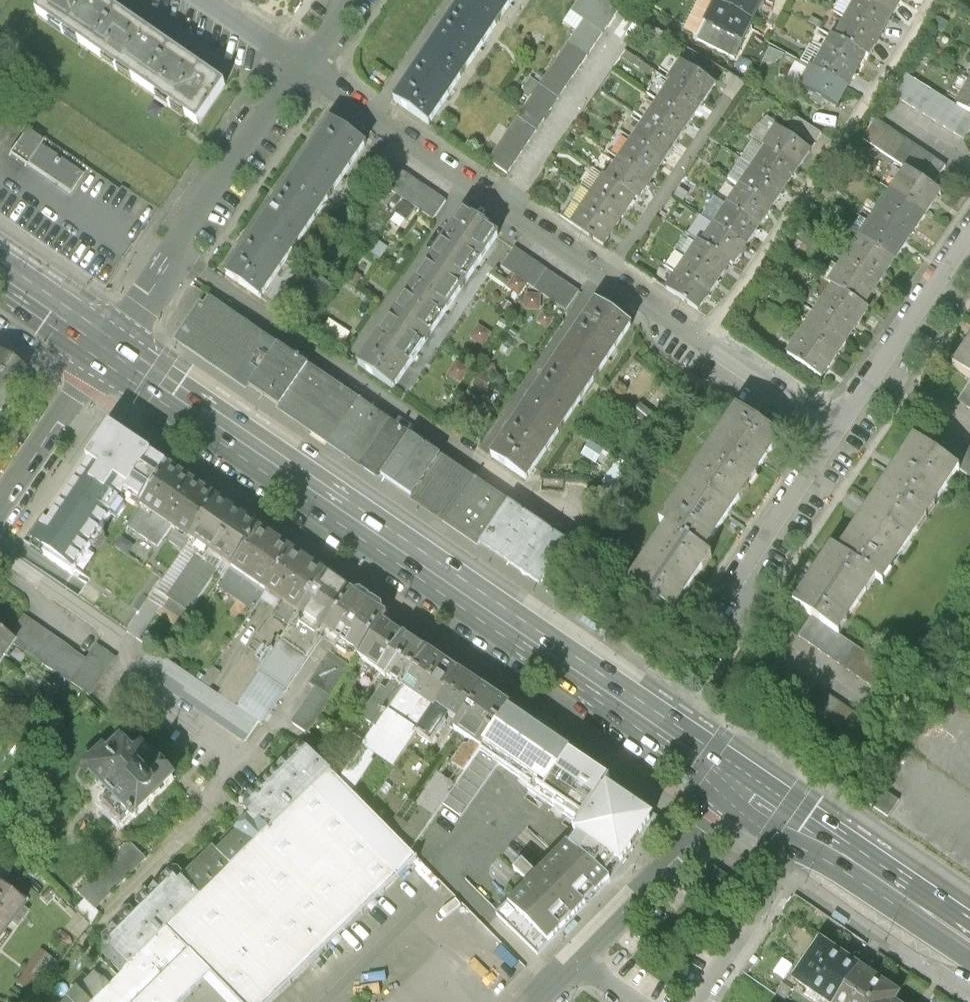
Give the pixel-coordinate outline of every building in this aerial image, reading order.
[(39,14),(197,124),(223,86),(208,76),(154,39),(100,1),(98,0),(48,0),(39,14)] [(431,51),(464,74),(499,23),(466,0),(431,51)] [(499,23),(514,0),(466,0),(499,23)] [(487,163),(506,176),(618,12),(601,0),(580,0),(577,5),(570,15),(582,24),(487,163)] [(717,2),(752,20),(762,0),(718,0),(717,2)] [(844,18),(878,36),(889,16),(860,0),(854,0),(844,18)] [(889,16),(898,0),(860,0),(889,16)] [(742,40),(752,20),(717,2),(707,22),(742,40)] [(811,18),(808,23),(819,29),(822,23),(811,18)] [(867,57),(878,36),(844,18),(833,38),(863,55),(867,57)] [(733,58),(742,40),(707,22),(698,40),(733,58)] [(830,37),(821,53),(854,72),(863,55),(833,38),(830,37)] [(785,55),(769,49),(761,63),(775,65),(785,55)] [(429,125),(464,74),(431,51),(396,102),(429,125)] [(845,88),(854,72),(821,53),(812,70),(845,88)] [(669,82),(672,85),(703,106),(715,88),(681,64),(669,82)] [(835,107),(845,88),(812,70),(808,68),(798,87),(835,107)] [(538,74),(535,80),(540,83),(543,77),(538,74)] [(969,130),(969,115),(956,107),(904,77),(892,98),(965,139),(969,130)] [(530,81),(523,91),(530,97),(538,87),(530,81)] [(969,84),(956,107),(969,115),(969,84)] [(672,85),(659,104),(690,125),(703,106),(672,85)] [(659,104),(646,123),(677,144),(690,125),(659,104)] [(821,134),(796,117),(788,128),(814,145),(821,134)] [(862,140),(907,171),(933,189),(947,168),(876,120),(862,140)] [(333,121),(298,171),(332,195),(367,144),(333,121)] [(646,123),(633,142),(664,163),(677,144),(646,123)] [(763,147),(766,149),(797,170),(809,152),(775,129),(763,147)] [(9,159),(25,171),(28,167),(70,198),(83,179),(40,149),(43,145),(27,134),(9,159)] [(633,142),(620,161),(650,183),(664,163),(633,142)] [(784,189),(797,170),(766,149),(753,169),(784,189)] [(446,202),(383,159),(370,177),(434,220),(446,202)] [(637,202),(650,183),(620,161),(607,181),(634,200),(637,202)] [(753,169),(740,188),(771,208),(784,189),(753,169)] [(298,171),(263,222),(297,246),(332,195),(298,171)] [(907,171),(891,194),(924,217),(940,194),(933,189),(907,171)] [(604,179),(593,194),(624,215),(634,200),(607,181),(604,179)] [(740,188),(727,207),(758,228),(771,208),(740,188)] [(593,194),(583,209),(613,230),(624,215),(593,194)] [(891,194),(876,217),(909,240),(924,217),(891,194)] [(397,198),(393,203),(398,206),(402,201),(397,198)] [(403,204),(397,212),(409,220),(415,212),(403,204)] [(727,207),(714,226),(745,247),(758,228),(727,207)] [(603,246),(613,230),(583,209),(572,225),(603,246)] [(463,212),(428,263),(463,286),(497,235),(463,212)] [(876,217),(860,240),(893,262),(909,240),(876,217)] [(262,297),(297,246),(263,222),(228,273),(262,297)] [(733,265),(745,247),(714,226),(700,248),(712,256),(714,252),(730,263),(733,265)] [(860,240),(845,263),(877,285),(893,262),(860,240)] [(696,245),(685,260),(717,282),(730,263),(714,252),(712,256),(700,248),(696,245)] [(567,312),(580,293),(516,249),(503,268),(518,278),(528,285),(567,312)] [(685,260),(675,275),(707,297),(717,282),(685,260)] [(429,337),(463,286),(428,263),(394,314),(429,337)] [(862,308),(877,285),(845,263),(829,286),(833,288),(862,308)] [(363,279),(355,274),(349,282),(357,288),(363,279)] [(697,312),(707,297),(675,275),(665,290),(697,312)] [(521,296),(528,285),(518,278),(510,289),(521,296)] [(833,288),(817,311),(852,334),(867,312),(862,308),(833,288)] [(541,311),(542,298),(528,297),(527,310),(541,311)] [(252,388),(280,348),(209,298),(203,307),(206,308),(187,334),(186,333),(182,340),(252,388)] [(509,314),(513,307),(507,303),(502,310),(509,314)] [(598,303),(563,354),(599,378),(634,327),(598,303)] [(817,311),(802,334),(836,357),(852,334),(817,311)] [(394,388),(429,337),(394,314),(360,365),(394,388)] [(506,331),(509,325),(503,322),(499,328),(506,331)] [(492,336),(480,328),(472,340),(484,347),(492,336)] [(821,380),(836,357),(802,334),(786,356),(821,380)] [(954,371),(969,382),(969,347),(954,371)] [(252,388),(280,407),(308,366),(280,348),(252,388)] [(564,429),(599,378),(563,354),(528,405),(564,429)] [(24,375),(0,358),(0,409),(24,375)] [(280,407),(314,431),(342,389),(308,366),(280,407)] [(497,375),(496,366),(489,366),(489,375),(497,375)] [(958,402),(969,410),(969,384),(958,402)] [(348,454),(376,412),(342,389),(314,431),(348,454)] [(663,403),(655,396),(649,404),(657,410),(663,403)] [(477,409),(466,402),(459,413),(470,421),(477,409)] [(529,480),(564,429),(528,405),(493,456),(529,480)] [(643,406),(634,417),(656,434),(664,424),(643,406)] [(738,411),(699,466),(742,496),(781,441),(738,411)] [(365,465),(393,424),(376,412),(348,454),(365,465)] [(411,436),(393,424),(365,465),(383,478),(411,436)] [(927,449),(958,469),(969,478),(969,448),(941,428),(927,449)] [(140,510),(169,469),(119,434),(35,554),(78,584),(133,505),(140,510)] [(383,478),(412,498),(440,457),(411,436),(383,478)] [(915,440),(876,498),(919,527),(958,469),(927,449),(915,440)] [(605,453),(593,445),(584,457),(596,465),(605,453)] [(412,498),(447,521),(475,481),(440,457),(412,498)] [(704,551),(742,496),(699,466),(661,522),(669,527),(704,551)] [(218,503),(170,469),(143,507),(173,528),(178,531),(192,540),(218,503)] [(632,479),(616,469),(607,483),(623,493),(632,479)] [(510,504),(475,481),(447,521),(482,545),(510,504)] [(880,584),(919,527),(876,498),(838,554),(872,578),(880,584)] [(218,503),(192,540),(204,549),(225,564),(234,570),(260,532),(253,527),(223,506),(218,503)] [(511,565),(539,524),(510,504),(482,545),(511,565)] [(173,528),(143,507),(128,529),(158,549),(173,528)] [(569,544),(539,524),(511,565),(541,585),(569,544)] [(712,557),(704,551),(669,527),(631,583),(674,613),(712,557)] [(178,531),(169,543),(183,553),(192,540),(178,531)] [(292,554),(260,532),(234,570),(266,592),(292,554)] [(164,613),(172,603),(169,601),(204,549),(192,540),(183,553),(177,563),(153,597),(149,603),(164,613)] [(225,564),(204,549),(169,601),(172,603),(190,615),(225,564)] [(835,633),(872,578),(838,554),(830,550),(793,604),(812,617),(835,633)] [(327,578),(292,554),(266,592),(283,603),(301,615),(327,578)] [(234,570),(221,589),(253,611),(266,592),(234,570)] [(353,596),(327,578),(301,615),(328,634),(353,596)] [(128,580),(102,617),(127,635),(149,603),(153,597),(128,580)] [(388,620),(353,596),(328,634),(340,642),(360,656),(365,659),(387,628),(384,626),(388,620)] [(282,643),(301,615),(283,603),(219,697),(237,709),(282,643)] [(92,693),(115,655),(94,642),(86,655),(20,614),(4,639),(92,693)] [(902,678),(835,633),(812,617),(798,638),(888,699),(902,678)] [(405,641),(387,628),(365,659),(384,672),(405,641)] [(14,646),(0,637),(0,666),(14,646)] [(428,657),(405,641),(384,672),(382,676),(395,685),(404,691),(428,657)] [(340,642),(310,686),(317,690),(330,700),(360,656),(340,642)] [(282,643),(237,709),(259,723),(263,727),(308,661),(282,643)] [(244,744),(259,723),(237,709),(219,697),(152,650),(138,671),(244,744)] [(460,679),(428,657),(404,691),(436,713),(460,679)] [(780,662),(767,682),(854,742),(867,723),(780,662)] [(483,695),(460,679),(436,713),(450,723),(460,729),(483,695)] [(383,690),(361,722),(376,732),(389,714),(404,691),(395,685),(388,694),(383,690)] [(332,701),(330,700),(317,690),(292,726),(308,736),(332,701)] [(389,714),(421,736),(436,713),(404,691),(389,714)] [(511,714),(483,695),(460,729),(459,730),(472,739),(487,749),(511,714)] [(450,723),(436,713),(421,736),(419,738),(433,748),(450,723)] [(395,772),(419,738),(421,736),(389,714),(376,732),(368,745),(339,782),(352,795),(377,759),(395,772)] [(577,759),(511,714),(487,749),(502,760),(553,794),(574,764),(577,759)] [(368,745),(376,732),(361,722),(352,734),(368,745)] [(472,739),(454,765),(466,773),(469,775),(487,749),(472,739)] [(98,781),(138,823),(178,784),(146,750),(137,758),(125,745),(111,759),(106,753),(96,763),(92,759),(79,772),(93,786),(98,781)] [(256,822),(220,858),(235,873),(334,777),(305,747),(247,804),(247,813),(256,822)] [(462,818),(502,760),(487,749),(469,775),(466,773),(444,805),(462,818)] [(448,761),(418,805),(436,817),(444,805),(466,773),(454,765),(448,761)] [(611,789),(574,764),(553,794),(549,799),(586,824),(608,793),(611,789)] [(214,980),(236,1001),(282,1001),(421,865),(352,795),(339,782),(334,777),(235,873),(203,904),(171,936),(126,980),(113,993),(104,1001),(191,1001),(214,980)] [(656,826),(608,793),(586,824),(577,839),(580,841),(571,853),(583,863),(592,850),(625,872),(656,826)] [(147,861),(130,843),(79,894),(96,912),(147,861)] [(583,863),(571,853),(568,850),(511,909),(550,947),(609,885),(583,863)] [(203,904),(235,873),(220,858),(214,852),(186,880),(183,883),(203,904)] [(171,936),(203,904),(183,883),(186,880),(180,873),(173,874),(139,907),(144,912),(138,918),(134,914),(128,914),(120,922),(123,924),(106,941),(106,959),(126,980),(171,936)] [(27,908),(0,889),(0,944),(27,908)] [(829,1001),(888,1001),(889,1001),(896,991),(818,939),(792,977),(829,1001)] [(113,993),(100,979),(82,996),(80,994),(72,1001),(104,1001),(113,993)]
